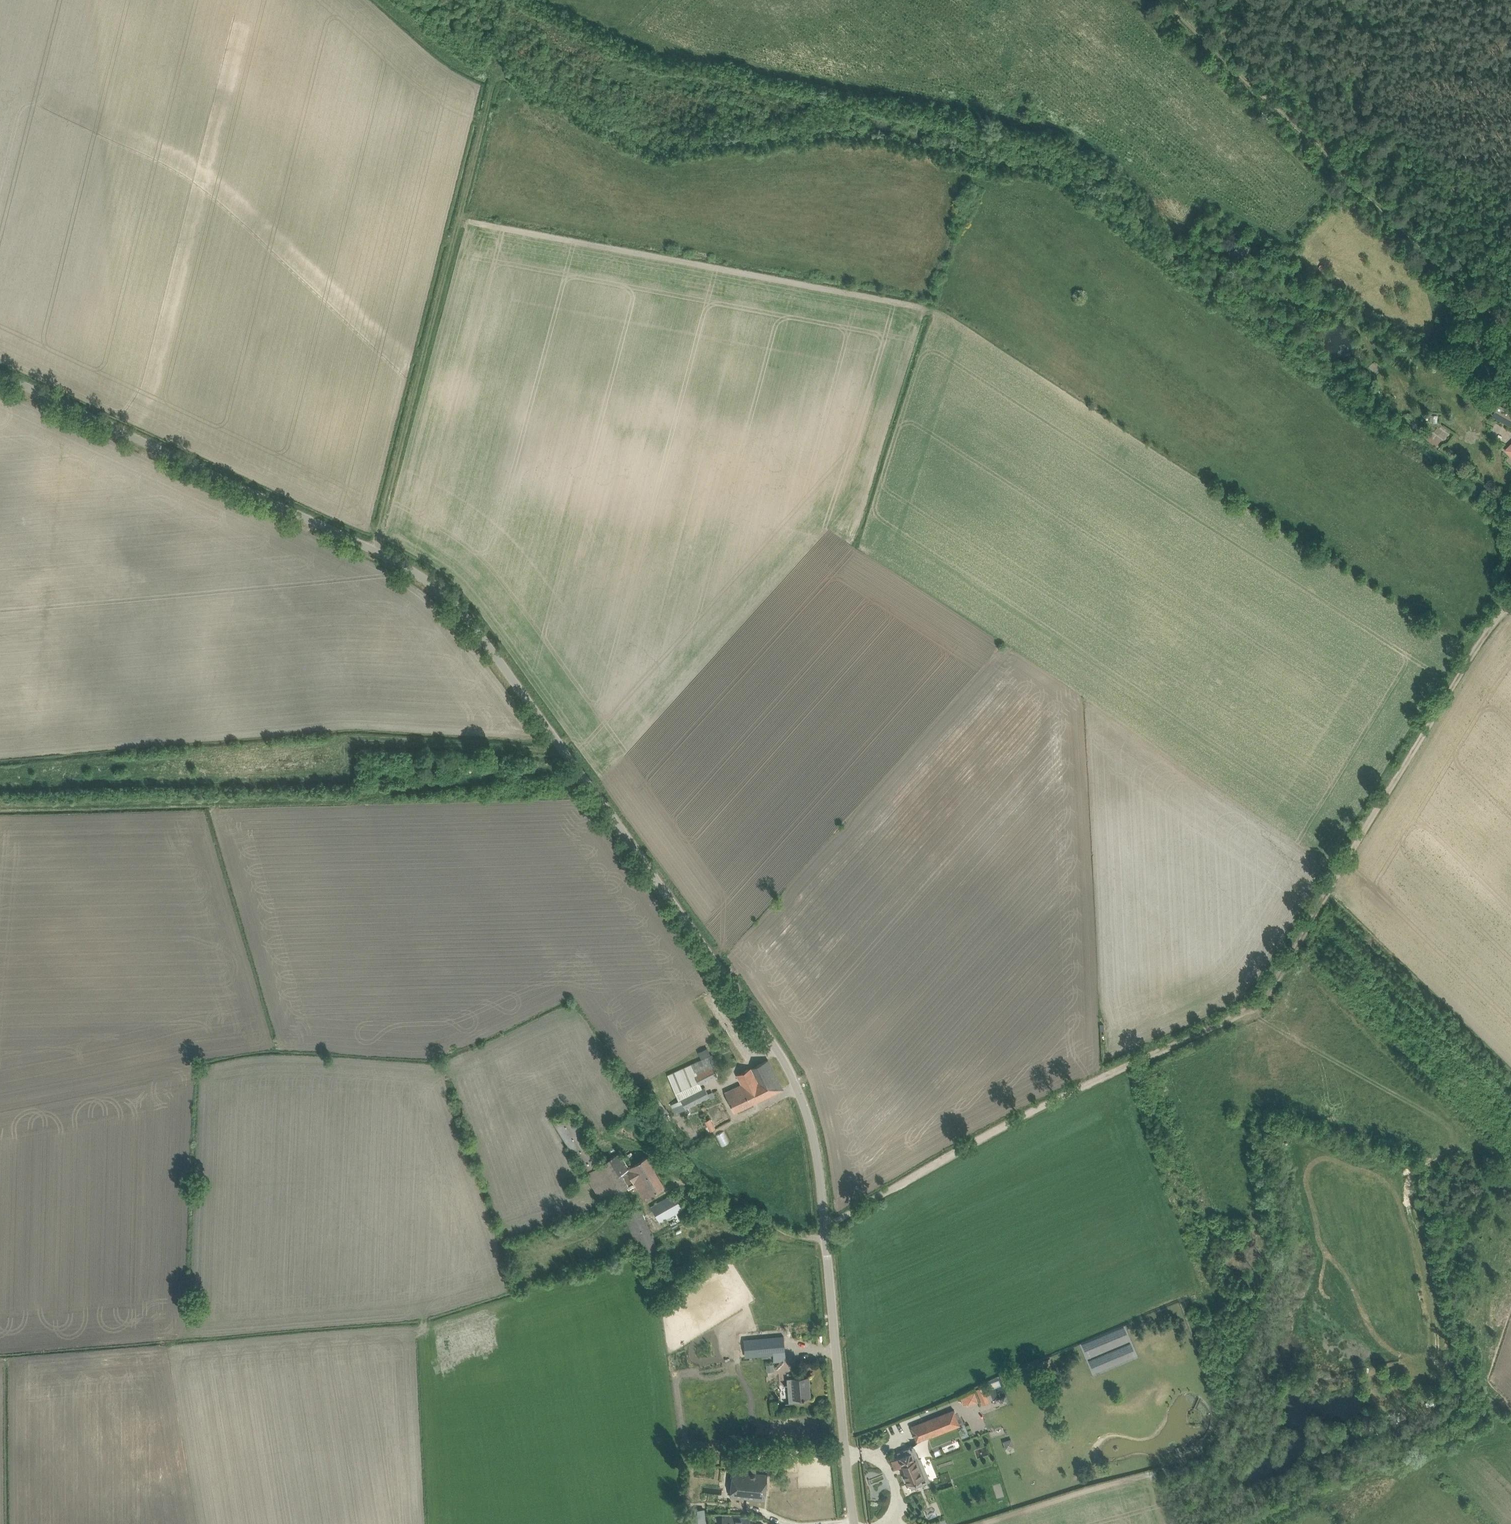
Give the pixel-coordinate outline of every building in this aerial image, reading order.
[(1243,258),(1250,247),(1241,241),(1233,252),(1243,258)] [(1510,426),(1510,425),(1510,410),(1499,403),(1492,415),(1510,426)] [(701,1057),(710,1053),(707,1047),(698,1051),(701,1057)] [(666,1075),(679,1100),(671,1104),(676,1112),(686,1108),(685,1106),(706,1096),(699,1082),(714,1075),(710,1067),(717,1064),(712,1054),(666,1075)] [(742,1084),(726,1092),(734,1111),(783,1088),(768,1059),(737,1075),(742,1084)] [(628,1185),(635,1181),(644,1197),(663,1185),(647,1157),(629,1168),(620,1152),(601,1163),(571,1113),(555,1123),(602,1201),(628,1185)] [(711,1118),(705,1121),(711,1131),(716,1128),(711,1118)] [(682,1208),(672,1193),(652,1207),(661,1220),(682,1208)] [(623,1211),(654,1283),(670,1276),(639,1204),(623,1211)] [(786,1360),(784,1336),(748,1338),(750,1356),(774,1354),(774,1361),(786,1360)] [(800,1402),(800,1397),(810,1396),(808,1377),(787,1378),(789,1403),(800,1402)] [(976,1389),(982,1405),(990,1402),(986,1392),(987,1392),(985,1385),(976,1389)] [(977,1401),(975,1390),(966,1395),(967,1404),(977,1401)] [(953,1409),(911,1425),(917,1441),(959,1424),(953,1409)] [(899,1457),(891,1461),(894,1469),(901,1466),(904,1472),(903,1473),(907,1484),(909,1483),(911,1488),(923,1483),(924,1483),(927,1482),(926,1482),(930,1480),(920,1457),(919,1458),(914,1445),(897,1452),(899,1457)] [(733,1471),(731,1496),(765,1499),(768,1474),(733,1471)] [(704,1509),(695,1510),(696,1523),(705,1523),(704,1509)] [(750,1517),(732,1517),(732,1515),(722,1515),(722,1523),(750,1523),(750,1517)]
